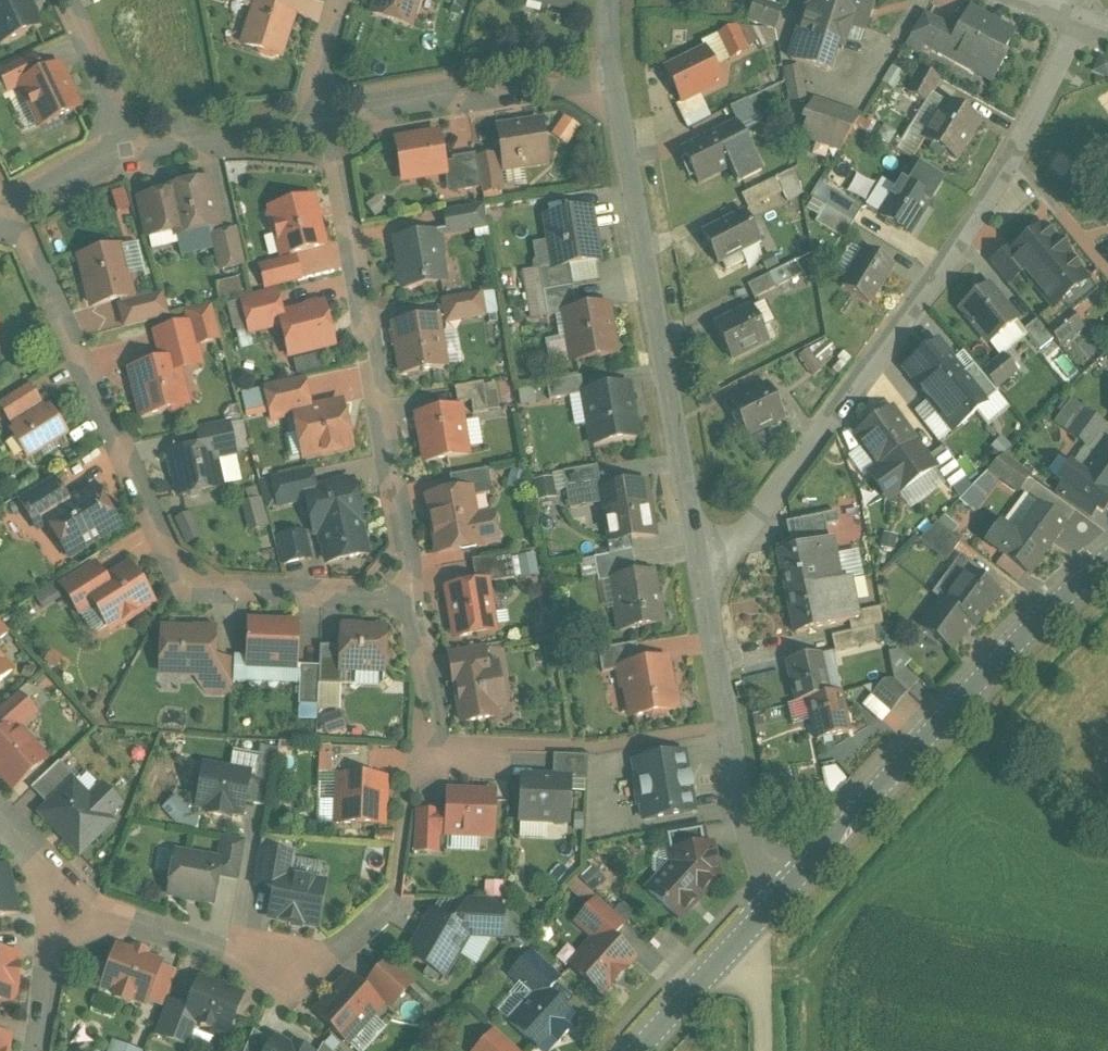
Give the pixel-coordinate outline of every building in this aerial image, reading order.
[(1,45),(39,27),(27,0),(0,0),(0,43),(1,45)] [(229,1),(256,9),(257,5),(263,7),(266,0),(229,0),(229,1)] [(373,15),(411,27),(419,0),(378,0),(373,15)] [(542,3),(569,10),(572,0),(543,0),(542,3)] [(808,10),(836,20),(867,29),(877,0),(811,0),(808,10)] [(782,10),(755,1),(749,21),(776,30),(782,10)] [(263,7),(257,5),(256,9),(244,46),(259,51),(261,56),(273,60),(277,57),(281,59),(294,17),(263,7)] [(801,32),(792,61),(828,72),(841,31),(833,29),(836,20),(808,10),(801,32)] [(1014,35),(970,11),(957,34),(944,27),(938,38),(961,50),(958,56),(978,67),(976,71),(994,81),(1007,58),(1003,55),(1014,35)] [(944,27),(925,16),(910,40),(926,48),(931,50),(938,38),(944,27)] [(748,52),(736,27),(718,36),(730,61),(748,52)] [(926,48),(910,40),(906,47),(922,55),(926,48)] [(706,50),(666,70),(682,103),(722,84),(706,50)] [(0,71),(0,75),(9,93),(21,87),(21,86),(43,75),(34,55),(0,71)] [(756,67),(737,78),(747,98),(766,89),(756,67)] [(806,67),(788,69),(790,98),(809,96),(806,67)] [(43,75),(21,86),(21,87),(30,105),(34,103),(43,123),(39,125),(40,127),(78,109),(59,68),(43,75)] [(940,79),(922,69),(908,95),(926,104),(940,79)] [(761,95),(748,102),(755,115),(768,110),(761,95)] [(748,102),(730,111),(742,135),(760,126),(755,115),(748,102)] [(980,123),(947,102),(923,140),(956,161),(980,123)] [(860,120),(813,104),(803,121),(807,123),(800,136),(841,150),(860,120)] [(554,134),(569,147),(585,129),(570,116),(554,134)] [(546,119),(500,127),(505,154),(509,175),(555,166),(546,119)] [(721,132),(682,152),(699,184),(738,165),(721,132)] [(449,136),(398,144),(406,187),(448,180),(455,179),(453,161),(449,136)] [(505,154),(477,159),(483,193),(483,198),(512,193),(509,175),(505,154)] [(900,167),(879,155),(871,167),(891,181),(900,167)] [(483,193),(477,159),(453,161),(455,179),(448,180),(451,198),(483,193)] [(799,168),(776,179),(783,193),(801,184),(799,168)] [(776,179),(742,196),(749,210),(783,193),(776,179)] [(209,181),(166,190),(176,233),(177,237),(219,227),(209,181)] [(930,202),(902,184),(881,218),(909,235),(930,202)] [(115,193),(120,212),(133,208),(127,189),(115,193)] [(863,209),(835,192),(825,207),(853,225),(863,209)] [(167,195),(140,201),(149,239),(176,233),(167,195)] [(313,199),(271,210),(272,214),(270,218),(273,231),(277,233),(283,257),(325,246),(313,199)] [(484,205),(469,208),(472,224),(474,231),(488,229),(484,205)] [(853,225),(825,207),(816,223),(844,240),(853,225)] [(469,208),(445,212),(448,228),(472,224),(469,208)] [(600,266),(590,211),(544,220),(547,235),(531,238),(536,270),(551,267),(552,274),(569,271),(600,266)] [(746,213),(703,234),(719,264),(723,262),(740,254),(761,243),(746,213)] [(1055,243),(1043,229),(1030,239),(1026,239),(1017,246),(1017,251),(1015,252),(1028,269),(1024,272),(1053,308),(1054,309),(1061,303),(1062,303),(1087,283),(1087,282),(1068,258),(1069,257),(1057,242),(1055,243)] [(236,233),(214,238),(221,270),(243,265),(236,233)] [(437,235),(396,242),(400,265),(398,269),(400,281),(403,284),(404,288),(445,281),(437,235)] [(1012,249),(991,265),(1008,286),(1024,272),(1028,269),(1015,252),(1012,249)] [(119,250),(103,254),(99,252),(91,254),(89,257),(82,259),(94,306),(131,297),(119,250)] [(893,267),(866,250),(842,289),(870,305),(893,267)] [(740,254),(723,262),(727,271),(745,262),(740,254)] [(296,260),(262,269),(267,288),(300,279),(296,260)] [(793,264),(782,269),(788,283),(799,277),(793,264)] [(536,270),(520,272),(524,295),(572,286),(569,271),(552,274),(551,267),(536,270)] [(782,269),(768,276),(774,290),(788,283),(782,269)] [(768,276),(748,285),(755,299),(774,290),(768,276)] [(243,279),(219,283),(221,300),(246,297),(243,279)] [(572,286),(524,295),(528,320),(562,314),(576,312),(572,286)] [(1019,322),(989,286),(960,309),(990,346),(1017,324),(1019,322)] [(277,293),(243,302),(249,327),(251,334),(282,326),(280,317),(282,316),(277,293)] [(481,293),(443,300),(447,323),(486,317),(481,293)] [(162,296),(120,306),(125,326),(168,315),(162,296)] [(243,302),(229,305),(235,330),(249,327),(243,302)] [(1061,303),(1054,309),(1053,308),(1038,320),(1060,348),(1083,330),(1070,314),(1062,303),(1061,303)] [(771,325),(760,304),(753,308),(763,329),(771,325)] [(309,308),(305,311),(282,316),(280,317),(282,326),(285,337),(287,336),(292,357),(334,346),(324,306),(323,306),(319,305),(309,308)] [(212,307),(188,313),(191,325),(192,325),(209,320),(214,341),(221,339),(212,307)] [(613,354),(606,307),(576,312),(562,314),(564,331),(549,333),(554,363),(613,354)] [(753,308),(715,326),(732,360),(769,342),(763,329),(753,308)] [(437,319),(395,326),(403,375),(446,367),(437,319)] [(209,320),(192,325),(197,346),(214,342),(214,341),(209,320)] [(1037,321),(1024,332),(1040,352),(1054,341),(1037,321)] [(191,325),(156,334),(163,363),(175,360),(177,368),(201,362),(197,346),(192,325),(191,325)] [(936,343),(904,370),(930,402),(928,404),(952,434),(997,397),(973,367),(963,375),(936,343)] [(802,362),(820,376),(827,368),(809,353),(802,362)] [(300,373),(318,369),(315,356),(297,360),(300,373)] [(1002,359),(983,375),(996,391),(1017,373),(1004,357),(1002,359)] [(163,363),(132,371),(133,373),(135,372),(141,396),(139,396),(144,417),(168,411),(172,414),(182,411),(184,407),(186,407),(177,368),(175,360),(163,363)] [(581,377),(547,383),(550,400),(584,394),(581,377)] [(304,379),(265,387),(273,421),(295,416),(295,415),(311,411),(304,379)] [(484,383),(455,388),(458,404),(471,402),(474,415),(489,412),(484,383)] [(769,385),(732,404),(748,438),(785,419),(769,385)] [(629,386),(590,393),(595,423),(589,424),(593,445),(638,437),(629,386)] [(261,390),(245,393),(250,417),(266,414),(261,390)] [(12,398),(1,404),(10,418),(20,411),(12,398)] [(1086,412),(1072,401),(1061,415),(1075,426),(1086,412)] [(43,418),(34,402),(20,411),(10,418),(20,433),(15,436),(27,456),(65,432),(52,412),(43,418)] [(311,411),(295,415),(295,416),(299,434),(304,433),(309,455),(304,456),(305,458),(351,448),(342,404),(311,411)] [(460,409),(418,416),(426,463),(468,455),(460,409)] [(891,410),(864,430),(870,439),(861,446),(878,469),(874,472),(893,500),(935,470),(927,459),(891,410)] [(1075,426),(1068,435),(1088,449),(1088,450),(1097,437),(1105,426),(1086,412),(1075,426)] [(229,424),(198,431),(202,449),(212,447),(215,458),(235,453),(229,424)] [(1106,426),(1105,426),(1097,437),(1107,445),(1107,427),(1106,426)] [(1088,450),(1088,449),(1079,460),(1107,482),(1107,445),(1097,437),(1088,450)] [(202,449),(171,456),(180,497),(187,496),(191,498),(200,496),(202,492),(221,488),(215,458),(212,447),(202,449)] [(942,449),(927,459),(935,470),(950,491),(965,480),(942,449)] [(1029,477),(1003,458),(989,472),(1018,492),(1029,477)] [(1079,460),(1073,469),(1071,467),(1059,482),(1065,486),(1096,509),(1102,514),(1107,506),(1107,482),(1079,460)] [(591,467),(563,472),(570,510),(585,507),(581,488),(594,486),(591,467)] [(489,470),(451,477),(453,494),(470,491),(472,498),(493,494),(489,470)] [(310,471),(273,479),(273,480),(280,507),(308,501),(306,493),(315,491),(310,471)] [(53,478),(19,499),(36,527),(47,521),(46,519),(69,505),(53,478)] [(280,507),(273,480),(262,482),(269,510),(280,507)] [(315,491),(306,493),(308,501),(311,517),(317,515),(320,531),(322,531),(360,522),(362,522),(361,518),(363,515),(360,504),(358,503),(353,483),(315,491)] [(646,483),(602,491),(610,543),(652,536),(648,514),(652,513),(646,483)] [(1096,509),(1065,486),(1057,497),(1088,520),(1096,509)] [(69,505),(46,519),(47,521),(70,558),(119,528),(95,489),(69,505)] [(453,494),(429,498),(438,554),(480,547),(472,498),(470,491),(453,494)] [(264,499),(243,505),(252,533),(272,526),(264,499)] [(1015,537),(1015,539),(1041,558),(1066,525),(1039,506),(1015,537)] [(192,512),(177,520),(190,545),(205,538),(192,512)] [(837,514),(793,523),(798,550),(830,543),(827,527),(839,524),(837,514)] [(360,522),(322,531),(320,534),(322,545),(325,547),(329,563),(367,555),(364,544),(366,541),(364,531),(361,529),(360,522)] [(961,542),(937,524),(919,542),(946,563),(961,542)] [(305,534),(278,540),(284,565),(305,561),(300,536),(305,535),(305,534)] [(1041,558),(1015,539),(1015,537),(1012,535),(999,553),(1028,575),(1041,558)] [(798,550),(779,554),(787,594),(839,583),(830,543),(798,550)] [(635,560),(633,552),(595,559),(598,578),(613,575),(619,608),(616,609),(619,632),(665,624),(661,604),(659,605),(653,574),(637,576),(635,560)] [(511,555),(472,562),(476,580),(477,585),(487,583),(487,585),(516,580),(511,555)] [(95,565),(62,586),(77,610),(92,601),(88,594),(106,583),(95,565)] [(106,583),(88,594),(92,601),(108,627),(119,621),(122,627),(141,614),(140,612),(153,604),(144,590),(145,588),(141,582),(138,581),(137,579),(127,577),(124,572),(106,583)] [(999,595),(969,572),(945,604),(944,605),(971,625),(975,627),(999,595)] [(839,583),(787,594),(796,635),(855,621),(846,582),(839,583)] [(477,585),(448,590),(456,635),(461,639),(472,637),(475,632),(494,628),(487,585),(487,583),(477,585)] [(56,588),(38,599),(43,607),(62,596),(56,588)] [(92,601),(77,610),(92,634),(96,635),(108,627),(92,601)] [(971,625),(944,605),(945,604),(942,601),(933,614),(929,614),(924,621),(925,624),(921,629),(952,651),(971,625)] [(297,625),(250,623),(248,666),(296,668),(297,625)] [(386,631),(365,630),(362,628),(346,627),(342,629),(342,644),(340,671),(342,671),(384,673),(384,671),(387,668),(388,653),(385,650),(386,631)] [(868,629),(832,638),(836,653),(872,645),(868,629)] [(215,632),(168,630),(163,636),(162,661),(177,662),(177,674),(178,674),(178,675),(181,678),(192,678),(195,675),(213,676),(215,632)] [(338,647),(320,647),(319,668),(319,686),(341,687),(342,671),(340,671),(342,644),(338,647)] [(637,644),(599,650),(603,673),(619,670),(619,668),(641,665),(637,644)] [(484,648),(449,654),(452,668),(486,662),(484,648)] [(60,659),(52,653),(46,661),(55,667),(60,659)] [(911,663),(899,653),(890,662),(894,680),(894,681),(908,695),(918,683),(904,670),(911,663)] [(820,656),(788,663),(797,704),(808,701),(829,696),(820,656)] [(0,657),(0,683),(13,672),(0,657)] [(641,665),(619,668),(619,670),(623,690),(629,689),(634,717),(648,714),(653,718),(662,716),(665,712),(679,709),(676,692),(673,690),(668,661),(641,665)] [(486,662),(452,668),(455,685),(459,703),(462,724),(496,718),(494,707),(504,706),(497,667),(488,669),(486,662)] [(319,668),(301,667),(299,706),(318,707),(319,686),(319,668)] [(213,681),(204,680),(199,685),(206,694),(213,695),(213,681)] [(894,681),(883,684),(872,696),(892,714),(908,695),(894,681)] [(829,696),(808,701),(817,742),(849,735),(840,694),(829,696)] [(0,711),(0,734),(1,735),(13,725),(19,731),(36,716),(18,695),(0,711)] [(348,730),(344,712),(325,716),(329,735),(348,730)] [(13,725),(1,735),(0,736),(0,772),(15,789),(46,761),(19,731),(13,725)] [(237,741),(236,750),(261,752),(261,743),(237,741)] [(370,750),(331,749),(330,775),(336,775),(339,780),(369,781),(370,750)] [(684,755),(636,763),(638,778),(634,779),(639,805),(643,805),(645,820),(693,812),(691,797),(686,794),(685,794),(685,790),(689,789),(693,785),(692,780),(687,778),(683,778),(682,774),(683,774),(686,769),(684,755)] [(589,757),(554,756),(553,779),(570,780),(570,782),(588,783),(589,757)] [(60,763),(32,790),(48,807),(73,783),(75,784),(77,781),(60,763)] [(275,769),(258,766),(251,805),(268,808),(275,769)] [(231,771),(205,767),(198,809),(209,811),(208,815),(230,819),(231,815),(242,817),(249,778),(230,774),(231,771)] [(553,779),(523,778),(521,821),(568,823),(570,782),(570,780),(553,779)] [(369,781),(339,780),(338,825),(384,827),(385,781),(369,781)] [(75,784),(73,783),(48,807),(40,815),(80,856),(113,824),(108,818),(121,806),(103,788),(102,789),(103,790),(92,801),(75,784)] [(495,795),(448,793),(447,815),(418,813),(416,852),(437,853),(438,835),(493,837),(495,795)] [(701,826),(666,832),(672,857),(705,850),(701,826)] [(246,842),(224,838),(220,862),(221,862),(218,877),(239,880),(246,842)] [(705,850),(672,857),(673,865),(649,891),(680,919),(718,877),(713,849),(705,850)] [(292,858),(260,852),(254,886),(275,890),(278,876),(289,878),(292,858)] [(220,862),(177,854),(169,896),(213,904),(218,877),(221,862),(220,862)] [(0,871),(0,918),(18,914),(7,870),(0,871)] [(289,878),(278,876),(275,890),(270,919),(317,928),(325,885),(289,878)] [(598,899),(577,923),(597,941),(605,933),(612,940),(626,925),(598,899)] [(459,931),(432,916),(407,957),(428,970),(431,965),(448,975),(469,938),(501,939),(503,905),(468,903),(467,918),(459,931)] [(597,941),(592,946),(588,947),(580,955),(580,960),(572,968),(601,995),(611,984),(613,986),(626,971),(624,970),(634,959),(612,940),(605,933),(597,941)] [(158,965),(120,950),(106,989),(118,994),(116,998),(130,1003),(132,999),(144,1003),(158,965)] [(562,978),(533,952),(511,976),(533,996),(540,988),(547,995),(562,978)] [(14,1005),(16,985),(18,986),(20,968),(18,968),(19,958),(0,956),(0,1004),(14,1005)] [(413,985),(388,962),(367,986),(392,1008),(413,985)] [(350,979),(316,1015),(347,1044),(381,1007),(350,979)] [(243,998),(200,981),(189,1010),(185,1022),(194,1026),(227,1038),(243,998)] [(509,1022),(540,1050),(548,1050),(557,1041),(559,1044),(569,1033),(566,1031),(576,1021),(547,995),(540,988),(533,996),(509,1022)] [(189,1010),(168,1002),(155,1036),(186,1048),(194,1026),(185,1022),(189,1010)] [(495,1031),(478,1049),(480,1050),(517,1050),(495,1031)] [(0,1037),(0,1050),(8,1050),(10,1039),(0,1037)] [(275,1040),(269,1050),(305,1050),(295,1045),(292,1049),(275,1040)]
